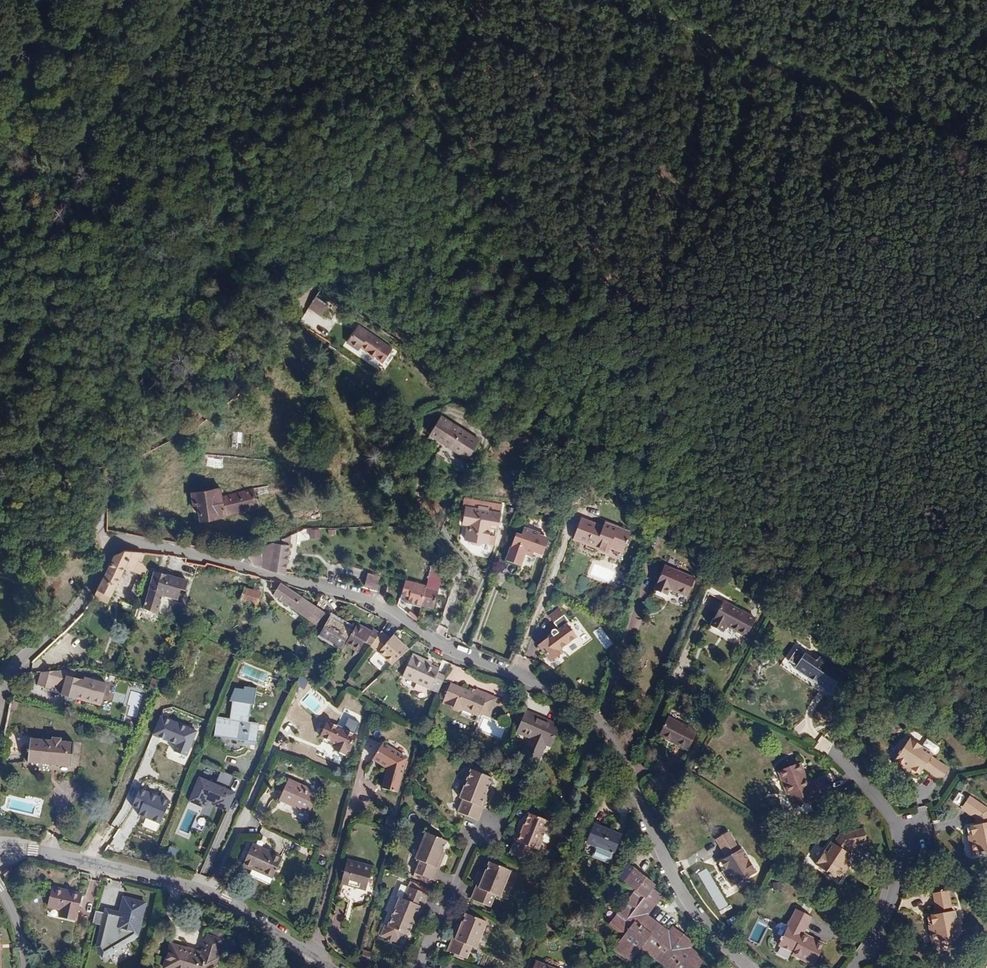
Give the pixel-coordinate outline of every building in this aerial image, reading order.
[(321,316),(328,306),(316,297),(309,308),(321,316)] [(390,347),(358,326),(348,342),(360,350),(362,347),(381,360),(390,347)] [(480,442),(471,436),(469,439),(453,429),(455,426),(441,416),(430,434),(437,438),(443,442),(444,444),(446,447),(448,448),(450,450),(453,451),(455,452),(458,453),(459,453),(466,463),(480,442)] [(471,436),(455,426),(453,429),(469,439),(471,436)] [(251,449),(252,433),(224,431),(223,447),(251,449)] [(437,438),(430,434),(427,438),(434,442),(437,438)] [(207,455),(206,466),(223,467),(224,456),(207,455)] [(496,486),(501,475),(489,470),(488,471),(484,470),(483,472),(486,474),(483,480),(496,486)] [(292,489),(290,480),(254,488),(256,497),(292,489)] [(259,508),(256,497),(254,488),(222,495),(221,488),(192,493),(194,504),(199,503),(201,520),(226,516),(259,508)] [(490,531),(491,525),(499,526),(501,514),(489,512),(489,510),(478,509),(478,511),(465,509),(463,526),(469,527),(466,542),(471,543),(474,546),(480,547),(483,545),(484,540),(489,540),(490,531)] [(624,553),(631,531),(606,521),(603,528),(581,519),(574,539),(609,553),(611,548),(624,553)] [(321,530),(310,530),(310,539),(321,538),(321,530)] [(542,560),(547,542),(540,539),(541,536),(524,530),(522,538),(515,535),(507,560),(521,565),(520,567),(532,572),(536,558),(542,560)] [(286,572),(291,535),(265,545),(247,554),(248,554),(254,565),(286,573),(286,572)] [(134,571),(140,560),(142,554),(143,552),(125,550),(115,556),(94,596),(108,603),(112,595),(126,567),(134,571)] [(695,579),(665,566),(655,590),(668,596),(671,589),(688,596),(695,579)] [(185,591),(188,582),(155,572),(149,590),(143,588),(140,600),(146,602),(144,608),(148,610),(148,612),(152,614),(154,613),(157,615),(163,596),(178,600),(181,590),(185,591)] [(377,588),(381,576),(369,573),(365,586),(377,588)] [(439,587),(442,578),(430,574),(426,587),(426,588),(421,605),(433,609),(437,595),(439,587)] [(426,588),(426,587),(406,582),(402,595),(409,597),(408,602),(421,605),(426,588)] [(325,612),(316,606),(308,601),(309,599),(304,596),(303,597),(285,586),(281,584),(274,595),(310,620),(304,629),(310,633),(325,612)] [(258,605),(262,593),(245,587),(241,600),(258,605)] [(448,599),(451,590),(439,587),(437,595),(448,599)] [(756,620),(727,604),(724,602),(711,625),(724,632),(728,626),(746,637),(756,620)] [(550,620),(561,613),(560,611),(549,618),(550,620)] [(561,652),(577,640),(568,627),(570,625),(561,613),(550,620),(559,632),(557,634),(556,633),(555,633),(554,632),(553,633),(552,633),(551,634),(551,635),(551,636),(552,638),(553,640),(549,642),(548,641),(538,648),(550,666),(551,664),(555,665),(559,662),(560,659),(564,655),(561,652)] [(341,647),(353,628),(332,616),(321,634),(341,647)] [(371,646),(380,632),(374,629),(372,630),(358,622),(345,644),(359,652),(365,643),(371,647),(371,646)] [(371,646),(395,662),(412,647),(393,634),(391,638),(381,632),(380,632),(371,646)] [(808,653),(800,648),(792,660),(800,665),(800,666),(812,674),(810,676),(823,684),(827,678),(842,688),(846,681),(844,679),(848,673),(824,656),(821,661),(809,653),(808,653)] [(431,689),(439,669),(412,657),(403,676),(431,689)] [(73,677),(76,669),(41,671),(37,684),(52,688),(54,683),(55,677),(65,679),(63,685),(61,694),(63,694),(64,697),(70,699),(72,697),(74,698),(75,697),(75,694),(101,702),(106,683),(100,681),(100,678),(91,676),(90,679),(84,677),(84,680),(73,677)] [(305,689),(310,679),(301,675),(296,685),(305,689)] [(65,679),(55,677),(54,683),(63,685),(65,679)] [(480,708),(484,697),(472,691),(471,693),(468,692),(468,690),(466,690),(448,682),(440,701),(450,706),(451,708),(457,711),(458,709),(460,710),(461,708),(462,706),(470,709),(469,711),(477,714),(480,708)] [(492,700),(494,696),(468,686),(466,690),(468,690),(468,692),(471,693),(472,691),(484,697),(480,708),(487,711),(488,710),(492,700)] [(247,723),(250,705),(256,706),(259,690),(247,688),(246,692),(237,690),(233,702),(235,702),(232,720),(218,718),(216,735),(255,741),(257,725),(247,723)] [(101,702),(75,694),(75,697),(100,705),(101,702)] [(496,710),(499,703),(492,700),(488,710),(492,712),(496,710)] [(546,744),(551,746),(559,727),(527,712),(518,732),(531,738),(523,757),(537,763),(546,744)] [(198,730),(161,715),(153,735),(177,745),(175,751),(188,757),(198,730)] [(688,750),(697,732),(668,718),(659,735),(688,750)] [(350,749),(357,734),(329,722),(322,737),(338,744),(336,750),(344,754),(347,748),(350,749)] [(828,751),(832,743),(821,736),(817,745),(828,751)] [(71,766),(74,743),(61,742),(61,739),(53,739),(52,742),(31,739),(28,762),(71,766)] [(931,760),(932,757),(934,755),(911,739),(895,762),(904,768),(906,767),(907,767),(908,766),(912,768),(911,769),(911,772),(916,776),(921,775),(925,769),(927,766),(932,770),(930,773),(942,780),(950,769),(938,761),(937,764),(931,760)] [(383,788),(397,792),(407,759),(383,744),(374,759),(388,769),(383,788)] [(833,794),(827,778),(810,785),(806,787),(804,781),(807,780),(801,764),(798,765),(795,759),(788,762),(790,768),(779,773),(787,794),(790,793),(797,808),(833,794)] [(478,820),(483,808),(487,798),(484,796),(487,790),(492,778),(472,770),(460,799),(463,800),(458,812),(466,815),(478,820)] [(218,779),(231,782),(233,774),(220,771),(218,779)] [(238,792),(200,777),(191,801),(206,807),(208,802),(231,811),(238,792)] [(309,814),(319,793),(289,780),(280,800),(309,814)] [(161,824),(171,800),(140,788),(134,806),(140,809),(138,815),(161,824)] [(954,802),(960,805),(966,795),(959,792),(954,802)] [(972,797),(966,810),(982,818),(985,817),(986,824),(984,825),(977,827),(975,830),(976,836),(977,837),(978,838),(980,838),(981,838),(982,841),(982,842),(979,844),(983,855),(986,853),(986,805),(972,797)] [(538,850),(550,822),(530,814),(524,826),(522,833),(519,832),(510,853),(529,861),(535,849),(538,850)] [(598,847),(593,857),(609,863),(621,835),(595,825),(588,843),(598,847)] [(120,841),(128,831),(122,827),(114,837),(120,841)] [(853,857),(847,852),(844,851),(848,845),(851,846),(868,843),(866,829),(844,833),(839,839),(841,841),(837,846),(835,845),(833,843),(817,866),(839,882),(845,873),(844,869),(843,869),(845,866),(846,866),(850,866),(854,860),(853,857)] [(442,852),(447,841),(426,833),(415,859),(420,861),(415,873),(434,881),(443,859),(440,858),(442,852)] [(755,874),(741,850),(739,851),(736,853),(733,847),(735,845),(728,833),(716,840),(723,852),(726,851),(730,857),(727,858),(720,862),(719,865),(722,872),(725,872),(727,871),(729,875),(728,875),(726,877),(732,887),(755,874)] [(598,847),(588,843),(584,854),(593,857),(598,847)] [(274,876),(282,859),(252,845),(243,865),(252,870),(253,868),(274,876)] [(366,889),(372,868),(347,861),(342,883),(366,889)] [(500,897),(511,871),(490,862),(486,873),(483,880),(480,879),(472,899),(490,907),(495,895),(500,897)] [(10,867),(3,873),(7,877),(13,871),(10,867)] [(643,929),(644,927),(636,920),(641,913),(636,909),(651,889),(654,885),(635,870),(626,882),(636,891),(610,924),(624,936),(616,948),(632,961),(643,947),(670,967),(696,967),(702,961),(688,949),(692,943),(674,928),(668,935),(661,943),(643,929)] [(76,920),(82,895),(53,887),(48,907),(60,910),(59,916),(76,920)] [(414,923),(416,915),(420,916),(428,895),(409,887),(404,900),(401,899),(389,927),(387,925),(383,936),(389,939),(389,940),(394,942),(394,940),(401,943),(405,933),(409,935),(414,923)] [(636,909),(641,913),(636,920),(644,927),(643,929),(661,943),(668,935),(645,916),(661,896),(651,889),(636,909)] [(959,938),(954,911),(951,911),(948,912),(947,905),(949,904),(947,891),(933,893),(936,907),(939,906),(940,913),(937,914),(931,914),(929,915),(927,918),(928,925),(931,927),(933,926),(934,930),(932,930),(930,932),(932,943),(959,938)] [(138,936),(146,904),(124,898),(120,913),(106,910),(105,914),(95,911),(92,923),(102,925),(97,947),(104,957),(138,936)] [(807,942),(801,939),(803,936),(811,919),(796,912),(779,946),(793,954),(792,957),(812,967),(823,947),(808,938),(807,942)] [(477,948),(487,922),(466,914),(462,925),(459,932),(456,931),(448,951),(467,958),(472,947),(477,948)] [(218,959),(217,958),(222,941),(207,936),(202,953),(173,945),(166,967),(215,967),(218,959)] [(369,962),(371,953),(362,951),(360,960),(369,962)]
